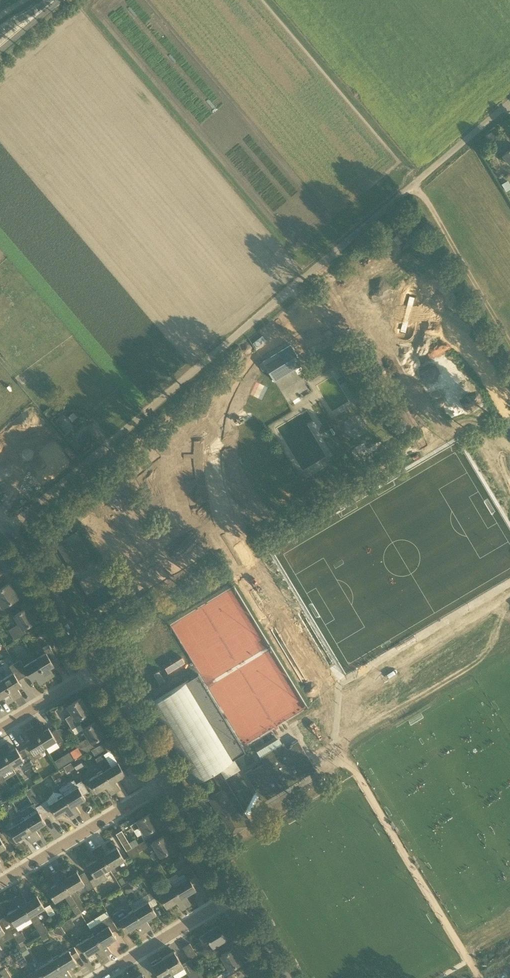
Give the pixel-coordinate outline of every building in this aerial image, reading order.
[(393,339),(389,341),(400,362),(404,360),(393,339)] [(294,369),(302,364),(291,345),(262,362),(274,381),(275,381),(274,379),(293,367),(294,369)] [(300,373),(291,378),(301,396),(310,391),(300,373)] [(276,381),(281,390),(290,385),(285,376),(276,381)] [(287,400),(296,395),(291,385),(282,390),(287,400)] [(66,432),(71,427),(60,415),(55,419),(66,432)] [(74,447),(79,445),(72,430),(67,432),(74,447)] [(152,492),(179,473),(169,459),(141,478),(152,492)] [(99,495),(113,517),(125,509),(112,487),(99,495)] [(136,519),(120,526),(128,541),(143,534),(136,519)] [(68,536),(65,531),(61,533),(64,538),(56,544),(72,570),(92,559),(76,531),(68,536)] [(97,562),(79,570),(83,577),(88,575),(91,582),(88,584),(92,592),(107,585),(97,562)] [(11,609),(7,603),(18,597),(10,582),(0,588),(0,617),(11,609)] [(14,639),(25,633),(23,629),(34,621),(26,608),(14,615),(19,623),(8,630),(14,639)] [(47,679),(54,675),(50,668),(54,665),(51,660),(56,657),(50,647),(44,650),(45,652),(34,659),(47,679)] [(47,679),(34,659),(24,665),(20,659),(15,663),(23,677),(28,674),(31,679),(35,677),(40,684),(47,679)] [(23,677),(15,663),(9,666),(13,672),(2,678),(14,699),(22,695),(17,687),(21,685),(18,680),(23,677)] [(3,696),(7,704),(14,699),(2,678),(0,680),(0,698),(3,696)] [(224,778),(240,769),(234,759),(237,757),(189,679),(143,708),(190,786),(211,773),(219,785),(226,781),(224,778)] [(72,729),(80,724),(81,724),(78,718),(89,711),(81,698),(68,706),(72,713),(65,718),(72,729)] [(278,711),(270,715),(278,729),(286,725),(278,711)] [(103,735),(95,721),(83,729),(80,724),(72,729),(75,734),(83,729),(88,737),(75,745),(77,747),(70,752),(75,759),(92,749),(88,744),(91,742),(92,742),(103,735)] [(48,727),(44,730),(40,723),(32,727),(44,747),(55,741),(57,743),(63,740),(60,735),(56,729),(51,732),(48,727)] [(36,762),(34,759),(41,755),(39,751),(44,747),(32,727),(25,731),(30,738),(26,741),(28,746),(23,749),(30,760),(31,762),(32,762),(33,764),(36,762)] [(59,727),(56,729),(60,735),(65,733),(62,728),(59,727)] [(316,769),(298,740),(290,745),(291,747),(287,749),(283,743),(261,756),(264,763),(253,770),(252,768),(245,772),(263,801),(316,769)] [(7,742),(0,747),(12,767),(23,761),(24,763),(30,760),(23,749),(18,752),(16,747),(12,749),(7,742)] [(9,787),(1,774),(12,767),(0,747),(0,784),(3,790),(9,787)] [(94,757),(99,753),(96,747),(90,751),(94,757)] [(69,752),(61,757),(62,758),(65,764),(74,759),(69,752)] [(118,762),(111,766),(103,753),(95,758),(103,771),(116,792),(120,789),(115,780),(125,774),(118,762)] [(79,758),(72,762),(77,770),(84,765),(79,758)] [(116,792),(103,771),(88,780),(96,792),(106,786),(111,795),(116,792)] [(39,774),(33,778),(36,783),(42,780),(39,774)] [(78,786),(77,787),(73,780),(59,789),(62,793),(63,795),(76,816),(81,813),(76,805),(86,799),(78,786)] [(86,789),(82,781),(77,783),(81,791),(86,789)] [(231,836),(252,823),(226,781),(219,785),(221,790),(208,798),(231,836)] [(34,795),(30,788),(25,791),(29,798),(34,795)] [(76,816),(63,795),(49,804),(47,800),(41,804),(46,812),(51,809),(56,816),(66,810),(71,819),(76,816)] [(10,799),(3,803),(7,810),(14,806),(10,799)] [(45,823),(41,815),(46,812),(41,804),(36,807),(38,810),(28,816),(24,819),(36,840),(41,837),(36,829),(45,823)] [(145,833),(158,825),(150,812),(137,820),(130,825),(134,830),(140,826),(145,833)] [(36,840),(24,819),(20,814),(12,819),(15,825),(8,828),(16,841),(26,835),(31,843),(36,840)] [(126,851),(132,847),(121,830),(116,834),(126,851)] [(160,856),(172,848),(164,835),(151,842),(156,850),(150,854),(153,859),(159,855),(160,856)] [(131,858),(140,853),(138,851),(149,845),(145,839),(132,847),(126,851),(131,858)] [(107,853),(101,844),(96,847),(110,870),(112,871),(118,868),(116,864),(124,859),(117,847),(107,853)] [(105,873),(110,870),(96,847),(92,850),(97,859),(87,865),(94,876),(89,880),(93,886),(107,878),(103,872),(104,871),(105,873)] [(186,907),(191,904),(186,895),(196,889),(194,885),(199,882),(191,867),(183,872),(187,878),(174,886),(186,907)] [(57,871),(69,892),(74,889),(84,883),(88,889),(93,886),(89,880),(84,883),(77,871),(67,877),(62,868),(57,871)] [(54,901),(64,895),(69,892),(57,871),(52,874),(57,883),(47,889),(54,901)] [(186,907),(174,886),(159,895),(166,907),(176,901),(181,910),(186,907)] [(27,901),(22,893),(17,895),(39,932),(41,935),(48,931),(42,922),(41,923),(36,913),(44,907),(37,895),(27,901)] [(147,898),(152,905),(157,902),(150,893),(135,903),(137,906),(147,898)] [(39,932),(17,895),(12,899),(17,907),(8,913),(15,925),(29,917),(39,932)] [(107,897),(101,900),(104,906),(110,903),(107,897)] [(81,900),(76,903),(81,911),(86,908),(81,900)] [(146,931),(151,928),(146,919),(156,913),(149,901),(134,910),(146,931)] [(81,911),(76,903),(71,906),(76,914),(80,912),(81,911)] [(129,913),(127,910),(122,908),(113,913),(112,916),(117,924),(121,921),(127,931),(136,925),(141,934),(146,931),(134,910),(129,913)] [(107,955),(111,952),(106,943),(116,937),(112,931),(117,928),(110,916),(90,928),(94,934),(107,955)] [(70,918),(60,924),(64,931),(74,924),(70,918)] [(14,936),(11,931),(10,928),(5,932),(0,924),(0,944),(14,936)] [(65,932),(64,931),(60,924),(52,929),(54,933),(61,935),(65,932)] [(213,946),(226,938),(218,925),(205,933),(205,934),(199,937),(203,943),(209,940),(213,946)] [(19,933),(16,928),(11,931),(14,936),(19,942),(26,938),(21,931),(19,933)] [(45,933),(40,936),(44,942),(49,939),(45,933)] [(107,955),(94,934),(79,943),(86,955),(96,949),(102,958),(107,955)] [(190,959),(193,957),(192,956),(196,954),(189,943),(183,947),(189,958),(190,959)] [(25,945),(20,948),(24,955),(29,952),(25,945)] [(71,976),(66,967),(76,961),(74,958),(79,955),(74,947),(54,959),(65,977),(69,977),(71,976)] [(229,969),(241,962),(232,948),(221,955),(229,969)] [(19,949),(13,953),(19,963),(26,959),(19,949)] [(172,973),(183,967),(174,951),(163,958),(172,973)] [(8,962),(5,957),(1,960),(0,960),(0,967),(8,962)] [(163,958),(158,961),(156,959),(152,962),(153,964),(152,965),(160,977),(165,977),(172,973),(163,958)] [(54,959),(33,971),(38,977),(45,977),(46,977),(48,977),(56,973),(59,977),(65,977),(54,959)] [(5,967),(0,970),(0,974),(1,975),(0,976),(0,977),(12,977),(5,967)] [(195,968),(187,973),(190,977),(201,977),(195,968)]
